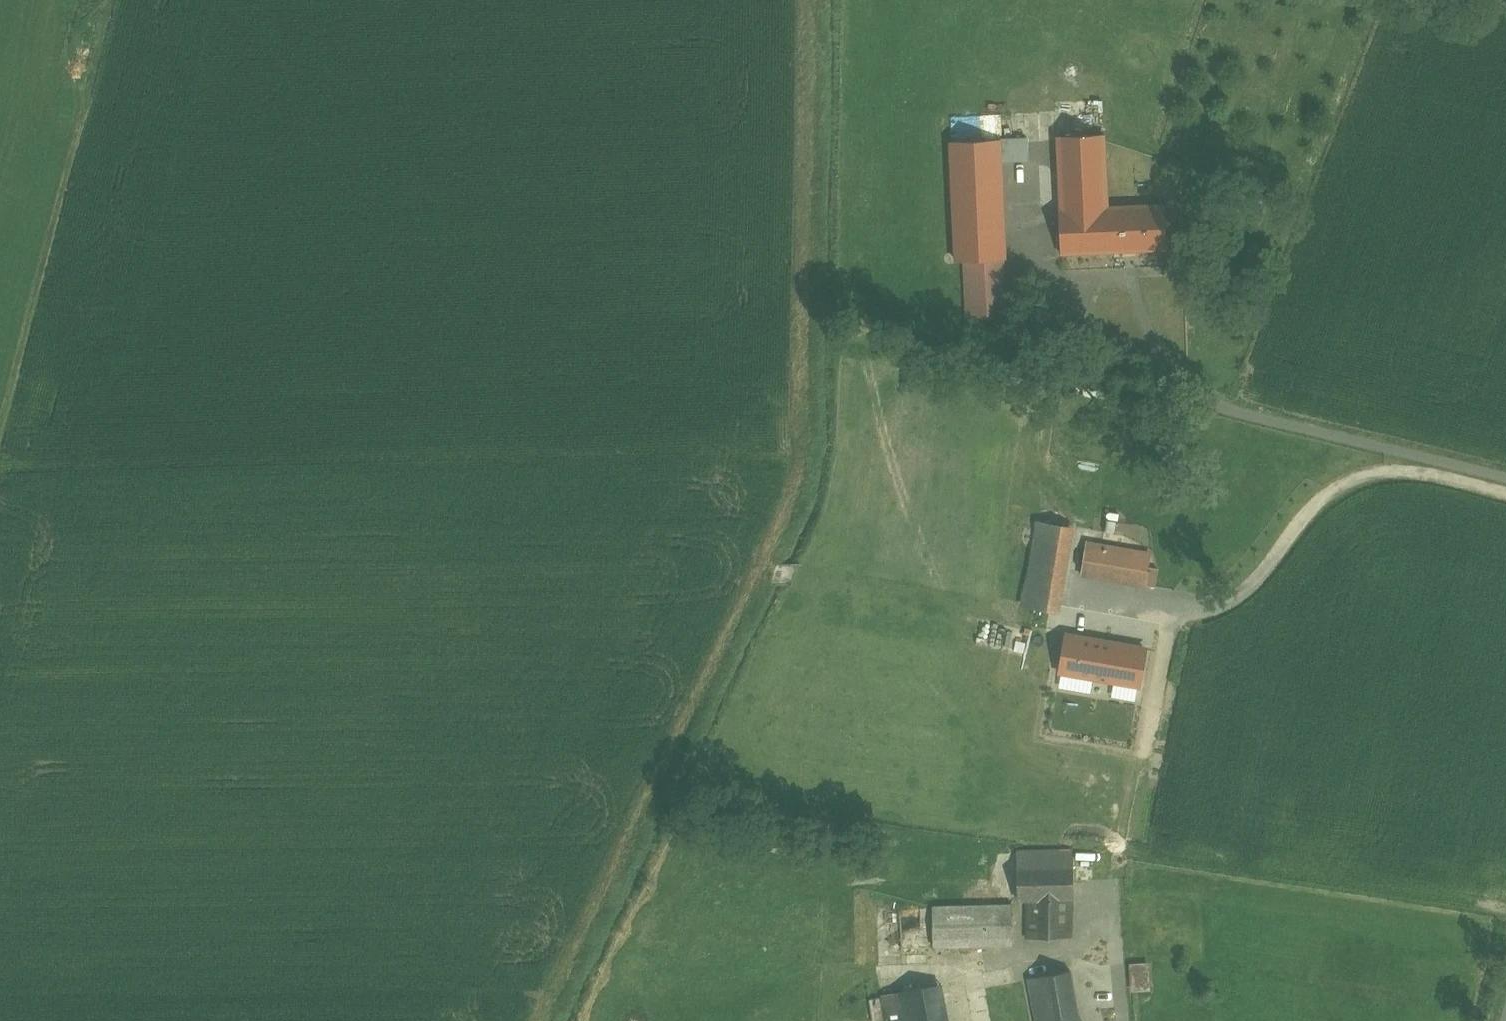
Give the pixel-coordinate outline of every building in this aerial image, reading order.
[(1106,134),(1058,136),(1061,208),(1108,206),(1109,206),(1106,134)] [(1028,138),(1000,139),(1001,162),(1029,160),(1028,138)] [(1000,139),(952,142),(957,261),(966,260),(1004,258),(1005,258),(1001,162),(1000,139)] [(1109,206),(1108,206),(1061,208),(1060,208),(1062,254),(1167,250),(1165,204),(1109,206)] [(1004,258),(966,260),(969,318),(1007,316),(1004,258)] [(1060,504),(1042,501),(1038,521),(1057,523),(1060,504)] [(1057,523),(1038,521),(1024,605),(1062,611),(1076,526),(1057,523)] [(1152,556),(1087,545),(1082,573),(1147,585),(1152,556)] [(1105,591),(1107,582),(1078,576),(1076,585),(1105,591)] [(1114,642),(1067,635),(1063,666),(1058,666),(1057,672),(1068,673),(1093,677),(1096,655),(1112,657),(1114,642)] [(1096,655),(1093,677),(1068,673),(1061,715),(1059,715),(1057,725),(1100,732),(1112,657),(1096,655)] [(1079,896),(1078,849),(1021,851),(1022,899),(1030,899),(1031,935),(1076,934),(1075,897),(1079,896)] [(1016,907),(937,908),(938,948),(1016,947),(1016,907)] [(1150,989),(1149,961),(1127,962),(1128,990),(1150,989)] [(1033,980),(1041,1020),(1080,1020),(1070,973),(1033,980)] [(902,993),(906,1020),(954,1020),(947,985),(902,993)]
